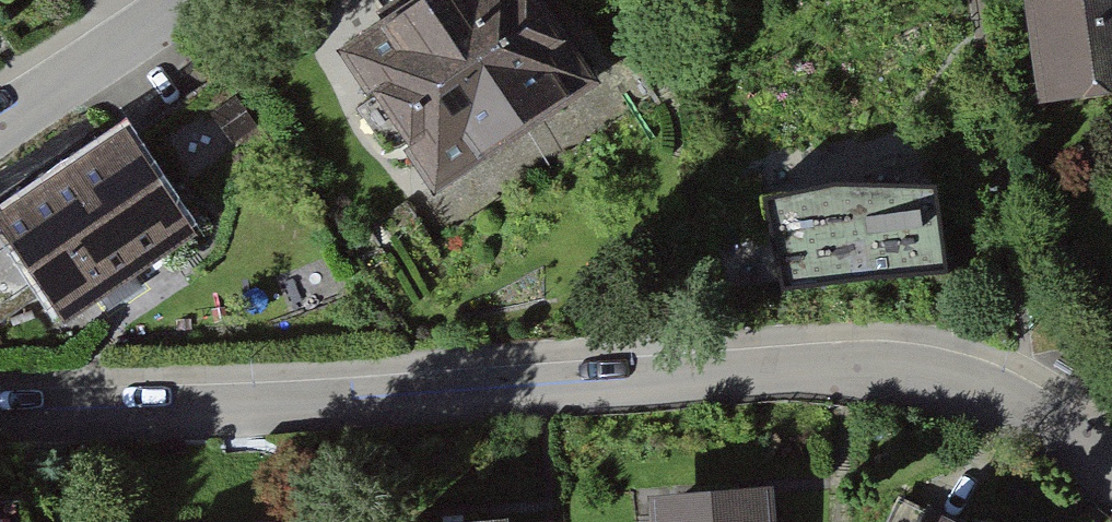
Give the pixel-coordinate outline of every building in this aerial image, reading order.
[(331,73),(438,219),(602,100),(528,0),(432,0),(331,73)] [(1029,3),(1047,125),(1111,116),(1111,0),(1052,0),(1029,3)] [(0,208),(0,261),(44,334),(179,254),(112,141),(0,208)] [(846,186),(762,196),(777,293),(941,270),(933,188),(846,186)] [(652,504),(653,521),(778,521),(775,494),(652,504)]
